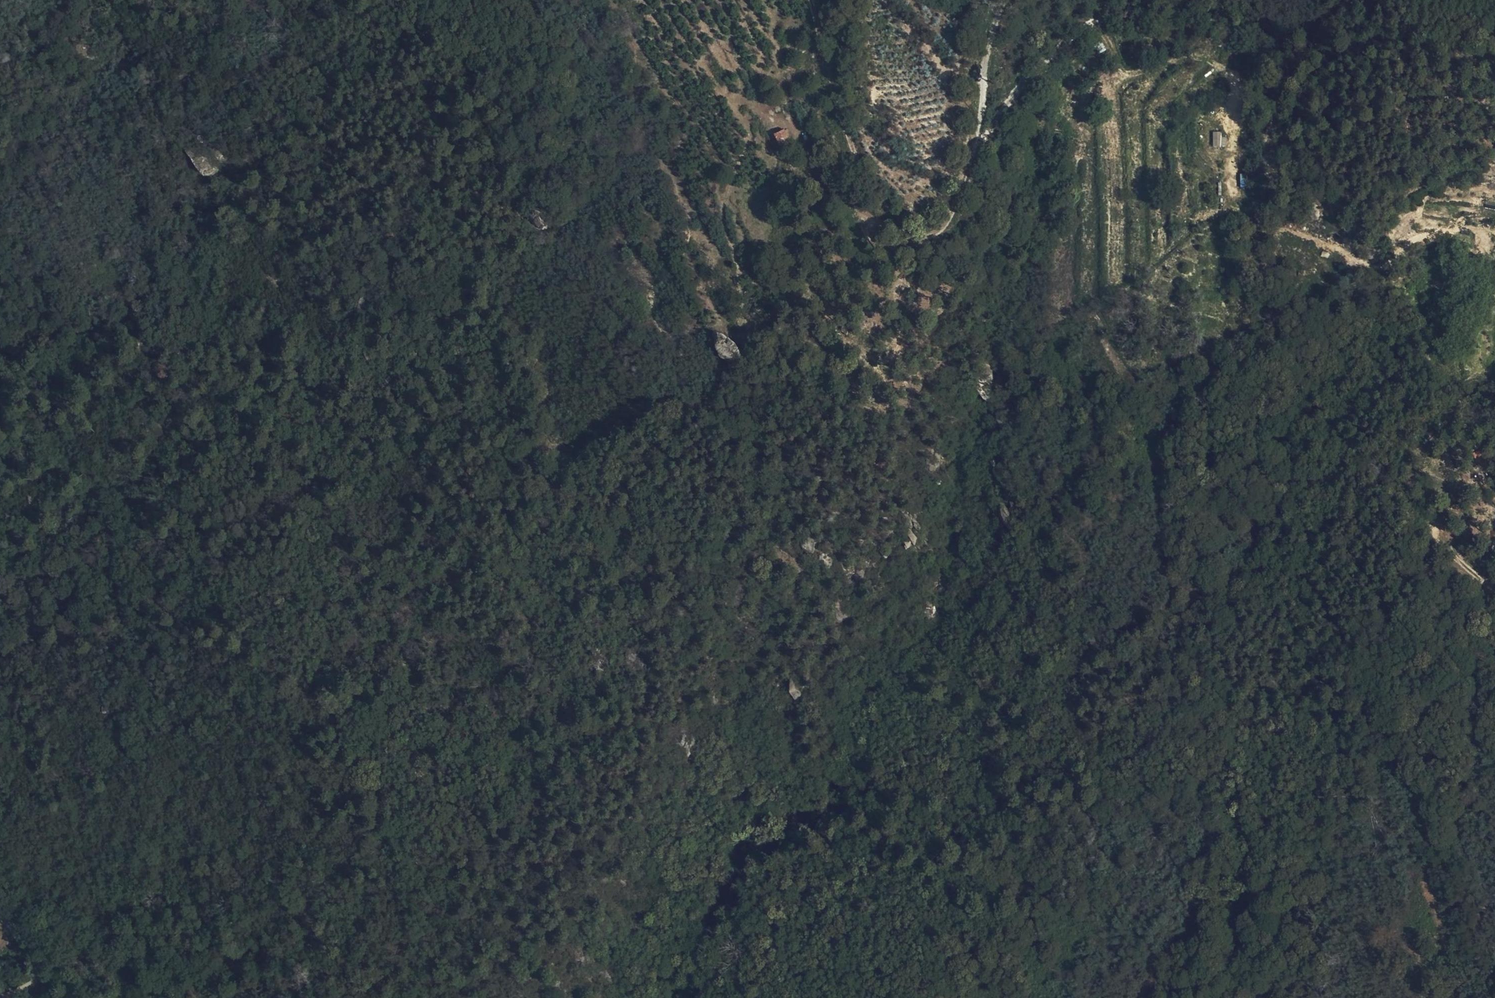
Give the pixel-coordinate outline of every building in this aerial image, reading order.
[(1221,147),(1222,131),(1212,131),(1212,146),(1221,147)] [(786,153),(795,148),(788,134),(779,140),(786,153)]
